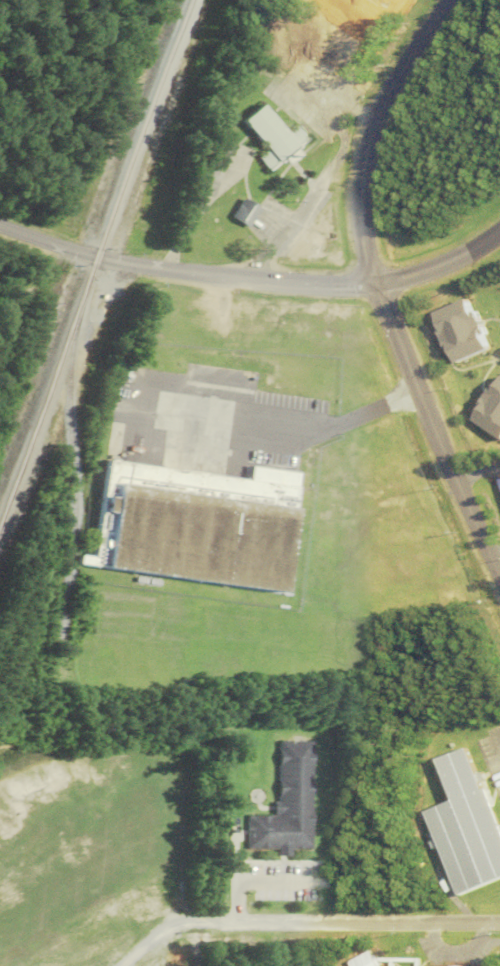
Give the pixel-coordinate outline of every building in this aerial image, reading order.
[(270,151),(261,159),(270,170),(307,140),(297,127),(288,134),(265,105),(245,121),(270,151)] [(248,228),(260,210),(244,199),(232,218),(248,228)] [(474,300),(436,312),(453,364),(490,352),(474,300)] [(473,421),(499,438),(499,378),(473,421)] [(300,473),(249,468),(248,477),(107,462),(97,558),(80,556),(79,569),(287,591),(300,473)] [(247,817),(247,850),(278,850),(278,856),(289,856),(289,849),(311,850),(311,741),(277,741),(277,817),(247,817)] [(456,895),(499,880),(499,836),(468,747),(437,758),(452,802),(426,811),(456,895)]
